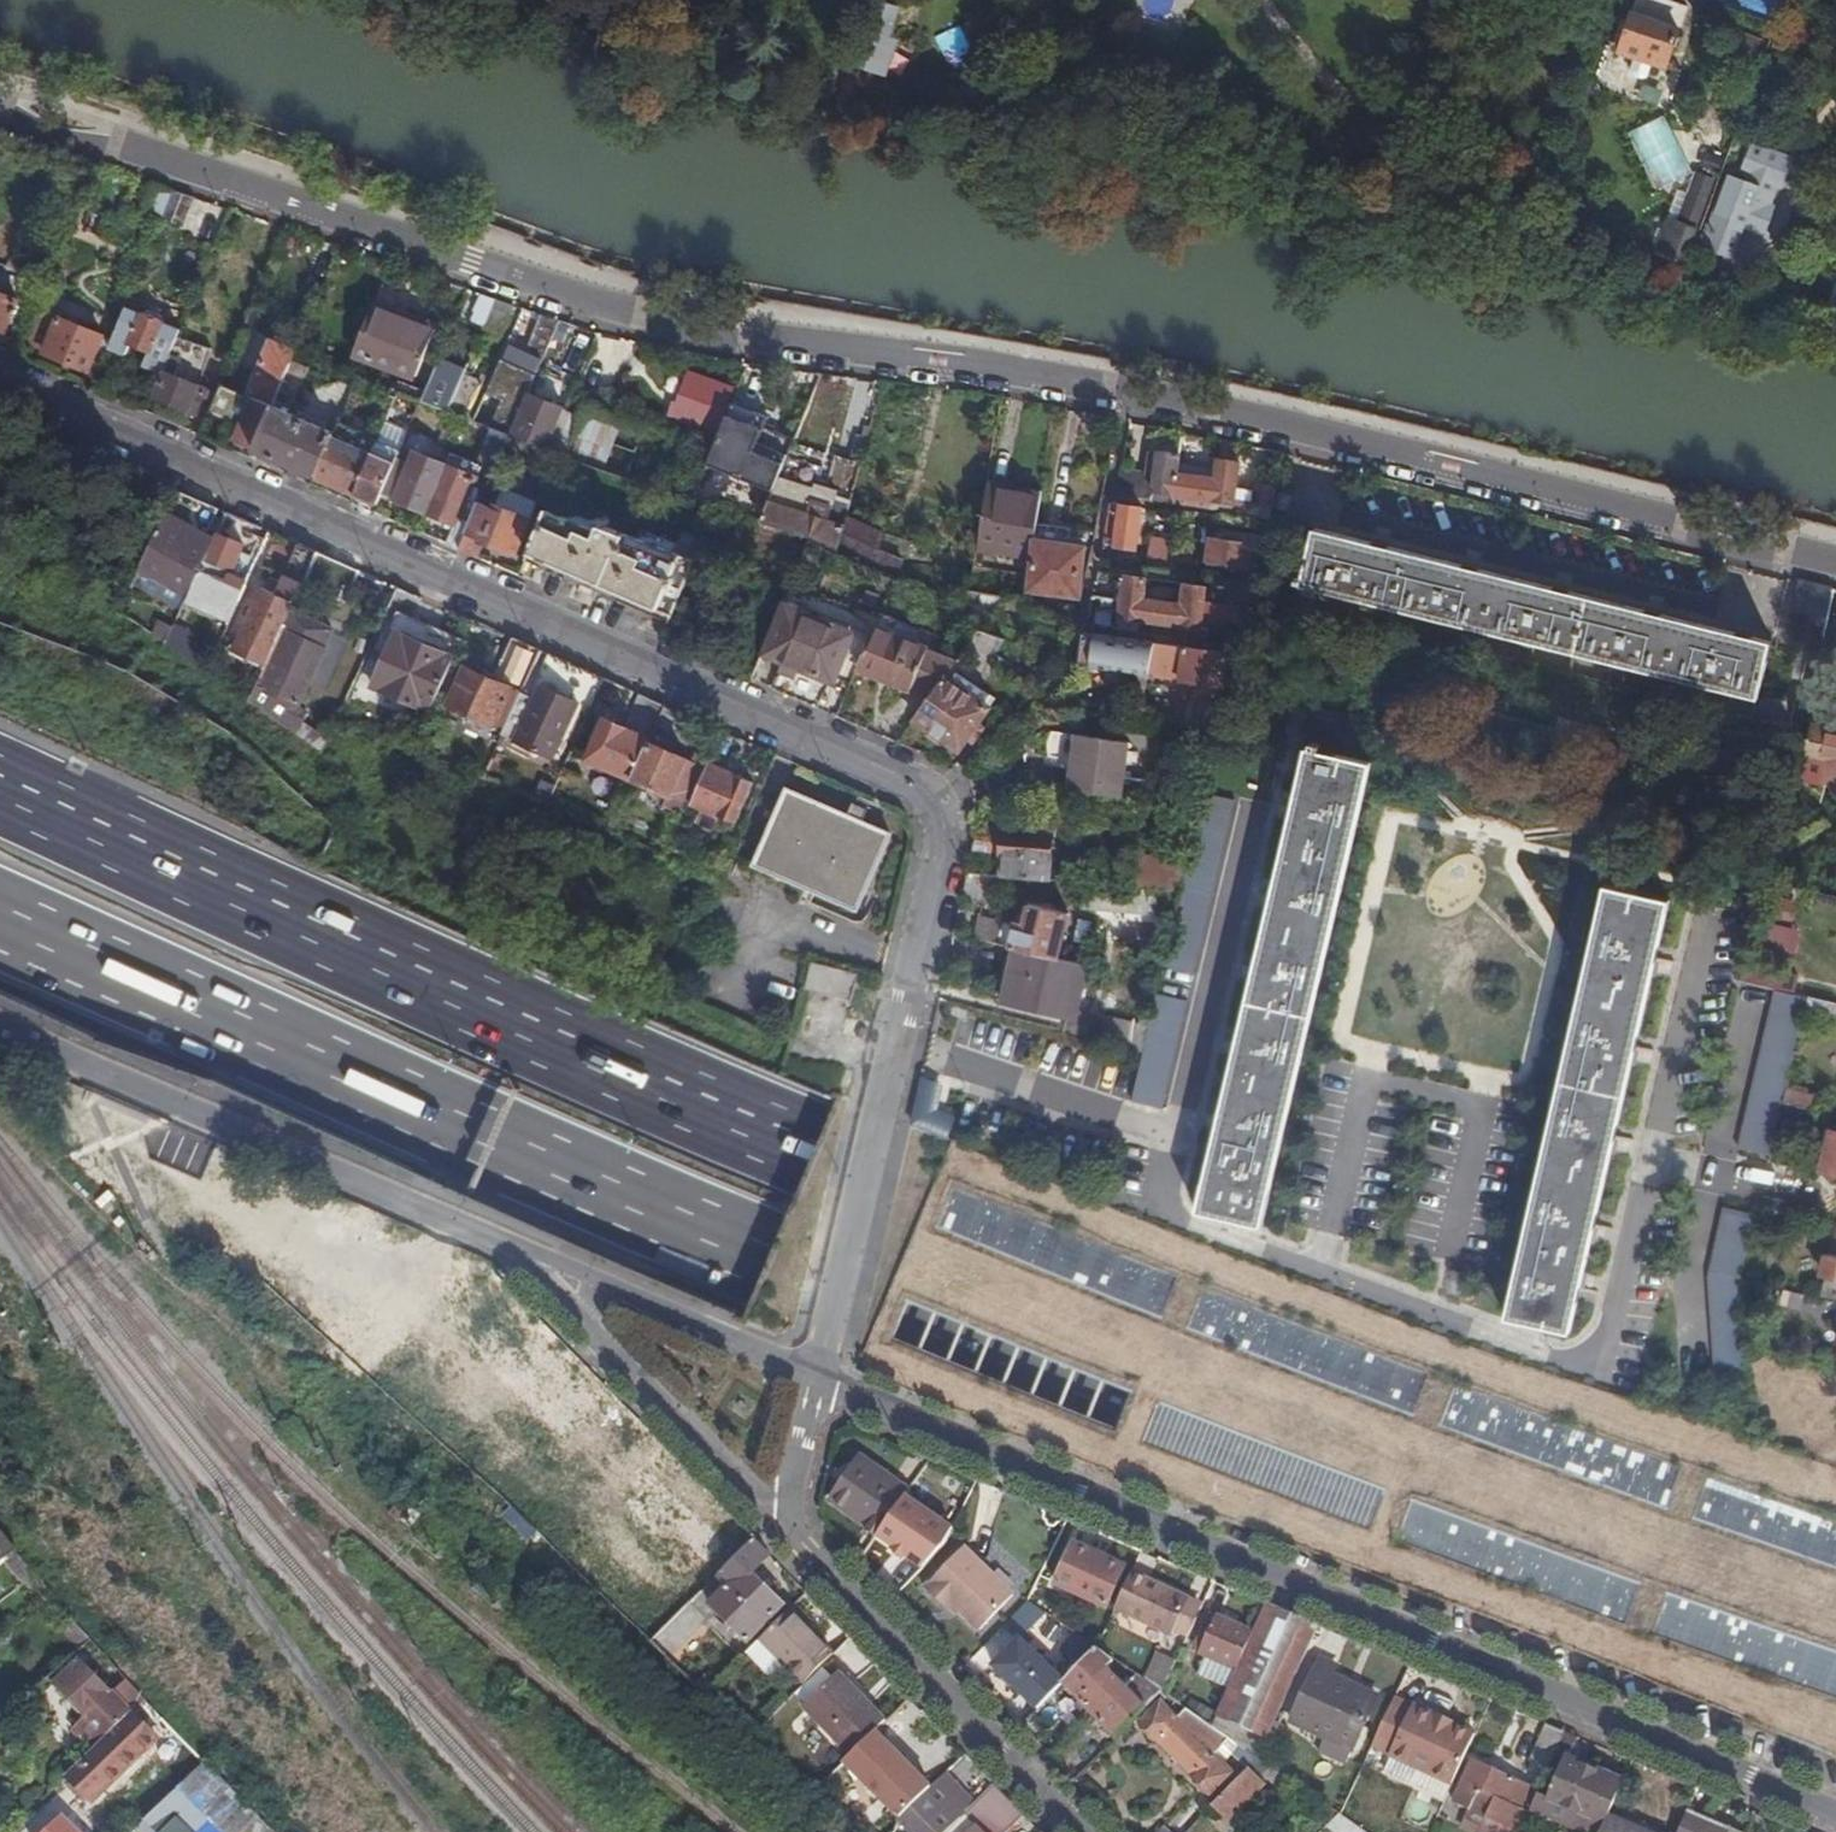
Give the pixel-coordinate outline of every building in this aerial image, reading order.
[(899,7),(877,0),(876,0),(855,61),(884,71),(892,47),(875,41),(883,19),(894,22),(899,7)] [(1687,16),(1640,0),(1638,0),(1620,54),(1670,69),(1687,16)] [(1776,18),(1783,0),(1730,0),(1776,18)] [(1720,173),(1724,161),(1710,156),(1705,168),(1720,173)] [(1779,193),(1787,168),(1763,158),(1752,187),(1747,190),(1745,194),(1730,187),(1704,254),(1733,265),(1744,235),(1761,242),(1771,215),(1765,213),(1767,206),(1771,207),(1776,193),(1779,193)] [(1677,223),(1699,230),(1717,181),(1695,174),(1677,222),(1677,223)] [(174,193),(155,187),(144,216),(161,223),(174,193)] [(195,200),(179,195),(168,222),(183,229),(195,200)] [(1661,253),(1687,262),(1699,230),(1677,223),(1677,222),(1672,220),(1661,253)] [(5,334),(19,303),(0,295),(0,332),(5,334)] [(498,302),(482,296),(476,312),(477,313),(473,323),(486,329),(498,302)] [(498,302),(486,329),(484,335),(500,341),(515,308),(498,302)] [(113,342),(111,346),(128,354),(131,346),(162,360),(165,354),(171,357),(178,341),(181,335),(164,327),(164,325),(162,319),(150,314),(143,316),(142,318),(126,310),(113,342)] [(392,319),(373,311),(354,358),(416,381),(436,335),(414,327),(416,321),(394,313),(392,319)] [(40,312),(26,344),(43,351),(57,319),(40,312)] [(560,323),(542,318),(528,350),(525,356),(543,364),(560,323)] [(57,319),(43,351),(46,353),(45,355),(90,373),(95,362),(103,365),(111,346),(113,342),(57,319)] [(171,357),(164,374),(167,375),(157,400),(199,417),(209,392),(201,389),(212,353),(178,341),(171,357)] [(237,443),(256,451),(274,408),(295,360),(298,354),(273,343),(249,397),(255,399),(237,443)] [(528,350),(510,343),(503,360),(538,374),(543,364),(525,356),(528,350)] [(538,374),(503,360),(476,424),(493,430),(505,399),(524,407),(538,374)] [(466,375),(440,365),(423,406),(449,416),(449,415),(466,378),(466,375)] [(733,412),(740,396),(692,377),(679,410),(676,408),(671,421),(690,429),(693,424),(711,432),(704,449),(714,453),(719,442),(733,412)] [(466,378),(449,415),(468,422),(470,422),(486,387),(466,378)] [(592,398),(575,391),(567,410),(549,452),(566,459),(592,398)] [(531,439),(513,432),(511,435),(549,452),(567,410),(547,401),(531,439)] [(290,467),(286,475),(298,480),(302,471),(316,478),(333,438),(335,434),(274,408),(256,451),(290,467)] [(749,419),(733,412),(719,442),(735,449),(749,419)] [(605,461),(619,428),(587,414),(573,448),(605,461)] [(459,527),(451,548),(463,553),(473,529),(467,525),(472,514),(471,513),(481,492),(487,495),(511,437),(493,430),(479,467),(474,480),(448,468),(428,514),(459,527)] [(333,438),(316,478),(381,505),(385,496),(402,455),(403,453),(390,447),(384,460),(333,438)] [(1178,476),(1181,456),(1161,453),(1160,457),(1151,455),(1147,477),(1156,480),(1153,494),(1174,498),(1178,476)] [(385,496),(428,514),(448,468),(418,456),(416,461),(405,487),(399,483),(409,459),(402,455),(385,496)] [(817,494),(779,481),(761,526),(813,542),(839,554),(865,457),(858,455),(855,466),(836,459),(824,497),(823,500),(815,498),(817,494)] [(479,467),(453,456),(448,468),(474,480),(479,467)] [(405,487),(416,461),(409,459),(399,483),(405,487)] [(1242,466),(1219,462),(1216,483),(1212,504),(1234,507),(1233,515),(1270,520),(1279,482),(1259,479),(1254,504),(1236,501),(1242,466)] [(1216,483),(1178,476),(1174,498),(1212,504),(1216,483)] [(1043,502),(990,493),(981,551),(1034,561),(1039,529),(1043,502)] [(1153,494),(1152,502),(1173,505),(1174,498),(1153,494)] [(221,514),(178,495),(142,572),(191,597),(215,547),(201,539),(204,533),(210,536),(221,514)] [(1174,498),(1173,505),(1211,511),(1212,504),(1174,498)] [(1212,504),(1211,511),(1233,515),(1234,507),(1212,504)] [(473,529),(463,553),(480,561),(487,544),(517,557),(531,526),(518,520),(520,516),(500,508),(497,512),(483,505),(473,529)] [(1143,510),(1113,505),(1104,545),(1133,552),(1143,510)] [(518,520),(531,526),(533,521),(520,516),(518,520)] [(543,526),(529,562),(658,618),(660,614),(674,621),(697,562),(599,526),(595,536),(565,523),(543,526)] [(1039,529),(1034,561),(1030,595),(1079,600),(1087,551),(1068,547),(1070,534),(1039,529)] [(1758,703),(1771,645),(1315,533),(1304,580),(1298,580),(1296,587),(1302,588),(1302,590),(1339,599),(1338,605),(1353,609),(1355,603),(1430,622),(1428,627),(1443,631),(1445,626),(1521,645),(1520,650),(1535,653),(1536,648),(1613,667),(1612,673),(1626,677),(1628,671),(1703,690),(1702,695),(1717,698),(1719,693),(1758,703)] [(245,549),(219,538),(215,547),(191,597),(188,605),(225,622),(243,584),(230,578),(245,549)] [(1144,571),(1169,575),(1171,566),(1173,553),(1175,544),(1150,539),(1144,571)] [(1207,562),(1259,571),(1263,550),(1210,541),(1207,562)] [(303,587),(318,556),(299,548),(275,598),(264,593),(243,639),(254,645),(252,651),(271,660),(279,640),(290,616),(303,587)] [(1103,548),(1102,556),(1109,558),(1111,550),(1103,548)] [(1173,553),(1171,566),(1190,570),(1193,557),(1173,553)] [(361,575),(318,556),(303,587),(346,606),(361,575)] [(1125,579),(1117,635),(1137,637),(1142,601),(1145,582),(1125,579)] [(871,598),(832,583),(819,617),(858,631),(871,598)] [(1206,591),(1185,588),(1182,608),(1179,629),(1178,629),(1175,643),(1208,648),(1210,631),(1200,628),(1206,591)] [(733,599),(712,592),(705,611),(732,621),(740,595),(735,594),(733,599)] [(1834,593),(1822,644),(1835,647),(1835,593),(1834,593)] [(1137,637),(1156,640),(1175,643),(1178,629),(1179,629),(1182,608),(1142,601),(1137,637)] [(1088,612),(1084,630),(1105,633),(1107,616),(1088,612)] [(301,621),(311,626),(314,617),(305,613),(301,621)] [(250,703),(300,738),(308,721),(296,714),(333,636),(311,626),(301,621),(290,616),(279,640),(286,643),(265,691),(257,688),(250,703)] [(375,688),(433,715),(464,646),(407,619),(375,688)] [(931,650),(878,628),(861,671),(914,694),(917,688),(936,696),(948,680),(955,670),(959,665),(930,653),(931,650)] [(168,647),(182,657),(190,637),(177,629),(168,647)] [(1155,646),(1084,635),(1082,657),(1113,661),(1150,667),(1155,646)] [(836,702),(848,663),(801,645),(800,647),(781,640),(771,670),(789,677),(788,679),(836,702)] [(1227,656),(1155,646),(1150,667),(1149,678),(1208,686),(1209,675),(1224,677),(1227,656)] [(1082,657),(1080,669),(1111,672),(1113,661),(1082,657)] [(582,707),(593,712),(606,682),(551,658),(537,688),(542,690),(537,701),(525,695),(505,738),(556,762),(582,707)] [(746,663),(740,675),(755,681),(760,670),(746,663)] [(998,700),(955,670),(948,680),(991,710),(998,700)] [(514,692),(470,671),(454,707),(498,728),(514,692)] [(936,696),(918,721),(962,752),(970,740),(980,726),(991,710),(948,680),(936,696)] [(635,781),(667,709),(642,698),(628,731),(624,739),(604,730),(590,761),(635,781)] [(1200,702),(1195,728),(1220,732),(1226,708),(1200,702)] [(675,756),(691,720),(667,709),(635,781),(691,806),(707,772),(690,764),(691,763),(675,756)] [(628,731),(608,722),(604,730),(624,739),(628,731)] [(980,726),(970,740),(975,744),(985,730),(980,726)] [(1814,727),(1807,756),(1819,759),(1818,767),(1835,771),(1835,733),(1814,727)] [(1082,736),(1073,793),(1124,801),(1132,745),(1082,736)] [(1200,1214),(1265,1230),(1372,767),(1321,755),(1322,749),(1313,746),(1310,752),(1308,752),(1200,1214)] [(756,786),(710,765),(707,772),(691,806),(706,812),(700,826),(713,832),(720,819),(738,826),(756,786)] [(858,914),(895,838),(795,791),(758,865),(858,914)] [(1236,803),(1207,796),(1184,895),(1166,968),(1195,975),(1236,803)] [(1237,803),(1236,803),(1195,975),(1197,976),(1237,803)] [(1004,838),(980,836),(975,856),(1002,856),(1006,862),(1005,879),(1051,883),(1056,830),(1035,828),(1034,834),(1008,833),(1004,838)] [(1182,895),(1189,863),(1147,860),(1138,868),(1136,891),(1182,895)] [(1005,879),(970,876),(964,902),(997,910),(1005,879)] [(1136,891),(1088,886),(1087,898),(1085,908),(1085,909),(1178,918),(1183,895),(1182,895),(1136,891)] [(1507,1320),(1570,1335),(1671,904),(1607,888),(1507,1320)] [(1011,949),(1060,960),(1071,917),(1031,908),(1026,925),(1018,924),(1011,949)] [(1011,949),(1018,924),(984,916),(977,940),(1011,949)] [(1772,923),(1768,950),(1799,954),(1802,926),(1772,923)] [(1078,1011),(1089,967),(1060,960),(1011,949),(1011,950),(1017,951),(1011,975),(1024,980),(1017,1006),(1069,1019),(1077,1021),(1078,1011)] [(854,1001),(861,975),(815,964),(809,990),(854,1001)] [(1780,975),(1746,967),(1742,985),(1746,985),(1775,993),(1780,975)] [(1024,980),(1011,975),(1005,1002),(1017,1006),(1024,980)] [(1809,1001),(1778,994),(1740,1149),(1770,1158),(1784,1106),(1787,1093),(1805,1019),(1809,1001)] [(1166,1099),(1189,1003),(1160,997),(1137,1092),(1166,1099)] [(1832,1006),(1809,1001),(1805,1019),(1827,1025),(1832,1006)] [(1190,1004),(1189,1003),(1166,1099),(1167,1100),(1190,1004)] [(1111,1019),(1078,1011),(1077,1021),(1069,1019),(1065,1033),(1092,1040),(1094,1035),(1107,1038),(1111,1019)] [(1145,1053),(1151,1029),(1111,1019),(1107,1038),(1094,1035),(1092,1040),(1145,1053)] [(1784,1106),(1811,1112),(1814,1100),(1787,1093),(1784,1106)] [(1835,1180),(1835,1134),(1831,1133),(1821,1176),(1835,1180)] [(1717,1381),(1749,1380),(1747,1347),(1743,1281),(1757,1219),(1726,1211),(1710,1279),(1717,1381)] [(1758,1211),(1757,1219),(1765,1221),(1767,1213),(1758,1211)] [(1828,1279),(1835,1282),(1835,1236),(1828,1279)] [(575,1383),(589,1369),(544,1323),(529,1337),(530,1338),(505,1362),(539,1397),(550,1408),(575,1383)] [(483,1343),(469,1329),(460,1337),(474,1352),(483,1343)] [(550,1408),(539,1397),(523,1412),(535,1423),(534,1424),(563,1453),(581,1437),(583,1440),(607,1416),(575,1383),(550,1408)] [(591,1499),(655,1437),(641,1422),(618,1445),(578,1485),(591,1499)] [(876,1530),(906,1488),(865,1459),(835,1501),(876,1530)] [(651,1543),(683,1512),(672,1500),(677,1496),(668,1486),(664,1491),(651,1477),(631,1497),(629,1495),(624,1499),(626,1502),(618,1509),(651,1543)] [(911,1492),(906,1488),(876,1530),(873,1534),(881,1539),(892,1522),(891,1520),(911,1492)] [(694,1523),(683,1512),(651,1543),(684,1577),(693,1569),(695,1571),(699,1567),(697,1565),(717,1546),(703,1531),(707,1527),(699,1519),(694,1523)] [(947,1530),(955,1535),(964,1518),(956,1514),(947,1530)] [(17,1554),(9,1542),(0,1550),(0,1566),(7,1562),(17,1554)] [(776,1560),(759,1543),(726,1575),(737,1585),(715,1607),(752,1644),(789,1608),(759,1577),(776,1560)] [(1110,1609),(1129,1570),(1078,1546),(1060,1586),(1110,1609)] [(957,1611),(981,1634),(1018,1598),(968,1550),(928,1591),(952,1615),(957,1611)] [(24,1584),(34,1577),(32,1573),(17,1554),(7,1562),(24,1584)] [(1180,1632),(1193,1604),(1194,1603),(1137,1576),(1119,1612),(1176,1639),(1180,1632)] [(43,1606),(53,1598),(34,1577),(24,1584),(43,1606)] [(655,1644),(681,1618),(666,1603),(639,1630),(655,1644)] [(1193,1639),(1206,1611),(1193,1604),(1180,1632),(1193,1639)] [(1324,1629),(1271,1606),(1258,1635),(1240,1673),(1220,1717),(1271,1742),(1324,1629)] [(839,1658),(796,1614),(765,1644),(809,1687),(839,1658)] [(1240,1673),(1258,1635),(1221,1618),(1208,1644),(1215,1648),(1210,1658),(1240,1673)] [(83,1650),(92,1643),(78,1627),(69,1634),(83,1650)] [(1100,1652),(1081,1638),(1063,1655),(1080,1672),(1100,1652)] [(999,1666),(1042,1712),(1067,1686),(1024,1642),(999,1666)] [(1215,1648),(1208,1644),(1203,1656),(1210,1658),(1215,1648)] [(1068,1685),(1121,1742),(1134,1729),(1162,1699),(1166,1696),(1149,1684),(1141,1679),(1129,1691),(1111,1673),(1118,1663),(1100,1652),(1080,1672),(1068,1685)] [(56,1688),(82,1665),(75,1658),(49,1681),(56,1689),(56,1688)] [(1149,1684),(1166,1696),(1180,1667),(1162,1658),(1149,1684)] [(1338,1679),(1342,1670),(1325,1662),(1297,1725),(1357,1753),(1382,1700),(1338,1679)] [(93,1755),(130,1719),(82,1665),(56,1688),(56,1689),(85,1720),(72,1732),(93,1755)] [(882,1735),(892,1725),(845,1677),(810,1710),(857,1759),(863,1754),(882,1735)] [(1166,1696),(1162,1699),(1181,1717),(1187,1710),(1166,1696)] [(928,1714),(916,1702),(892,1725),(905,1738),(928,1714)] [(1238,1744),(1190,1713),(1181,1723),(1165,1706),(1144,1726),(1162,1746),(1164,1746),(1197,1780),(1197,1781),(1214,1798),(1235,1776),(1227,1768),(1244,1749),(1238,1744)] [(8,1717),(0,1708),(0,1725),(8,1717)] [(1480,1738),(1454,1726),(1452,1732),(1439,1726),(1441,1720),(1419,1710),(1397,1759),(1457,1787),(1463,1775),(1480,1738)] [(141,1713),(136,1718),(148,1731),(153,1726),(141,1713)] [(136,1718),(133,1715),(130,1719),(93,1755),(70,1778),(74,1781),(91,1799),(101,1790),(121,1771),(125,1775),(158,1742),(148,1731),(136,1718)] [(1454,1726),(1441,1720),(1439,1726),(1452,1732),(1454,1726)] [(1568,1734),(1552,1728),(1534,1766),(1550,1774),(1568,1734)] [(1134,1729),(1121,1742),(1128,1747),(1140,1734),(1134,1729)] [(882,1735),(863,1754),(887,1779),(875,1791),(915,1831),(955,1831),(970,1817),(980,1808),(951,1778),(937,1791),(882,1735)] [(182,1740),(164,1755),(176,1769),(194,1754),(182,1740)] [(950,1773),(965,1784),(976,1769),(961,1757),(950,1773)] [(1262,1761),(1217,1808),(1233,1825),(1267,1789),(1259,1782),(1272,1768),(1262,1761)] [(1597,1822),(1614,1782),(1570,1762),(1552,1803),(1597,1822)] [(1512,1831),(1525,1831),(1531,1819),(1505,1808),(1518,1782),(1502,1774),(1493,1770),(1477,1763),(1456,1806),(1473,1813),(1491,1822),(1512,1831)] [(261,1818),(208,1764),(150,1821),(160,1831),(247,1831),(261,1818)] [(1493,1770),(1502,1774),(1504,1769),(1496,1765),(1493,1770)] [(105,1793),(125,1775),(121,1771),(101,1790),(105,1793)] [(91,1799),(74,1781),(69,1786),(86,1803),(91,1799)] [(1000,1787),(980,1808),(970,1817),(984,1831),(1021,1831),(1033,1821),(1000,1787)] [(101,1790),(91,1799),(95,1803),(105,1793),(101,1790)] [(1491,1822),(1473,1813),(1466,1830),(1469,1831),(1486,1831),(1491,1822)] [(1690,1813),(1682,1831),(1735,1831),(1690,1813)] [(970,1817),(955,1831),(984,1831),(970,1817)] [(1332,1830),(1335,1831),(1364,1831),(1365,1831),(1344,1817),(1332,1830)] [(1606,1831),(1644,1831),(1643,1831),(1612,1817),(1606,1831)] [(261,1818),(247,1831),(276,1831),(261,1818)]
